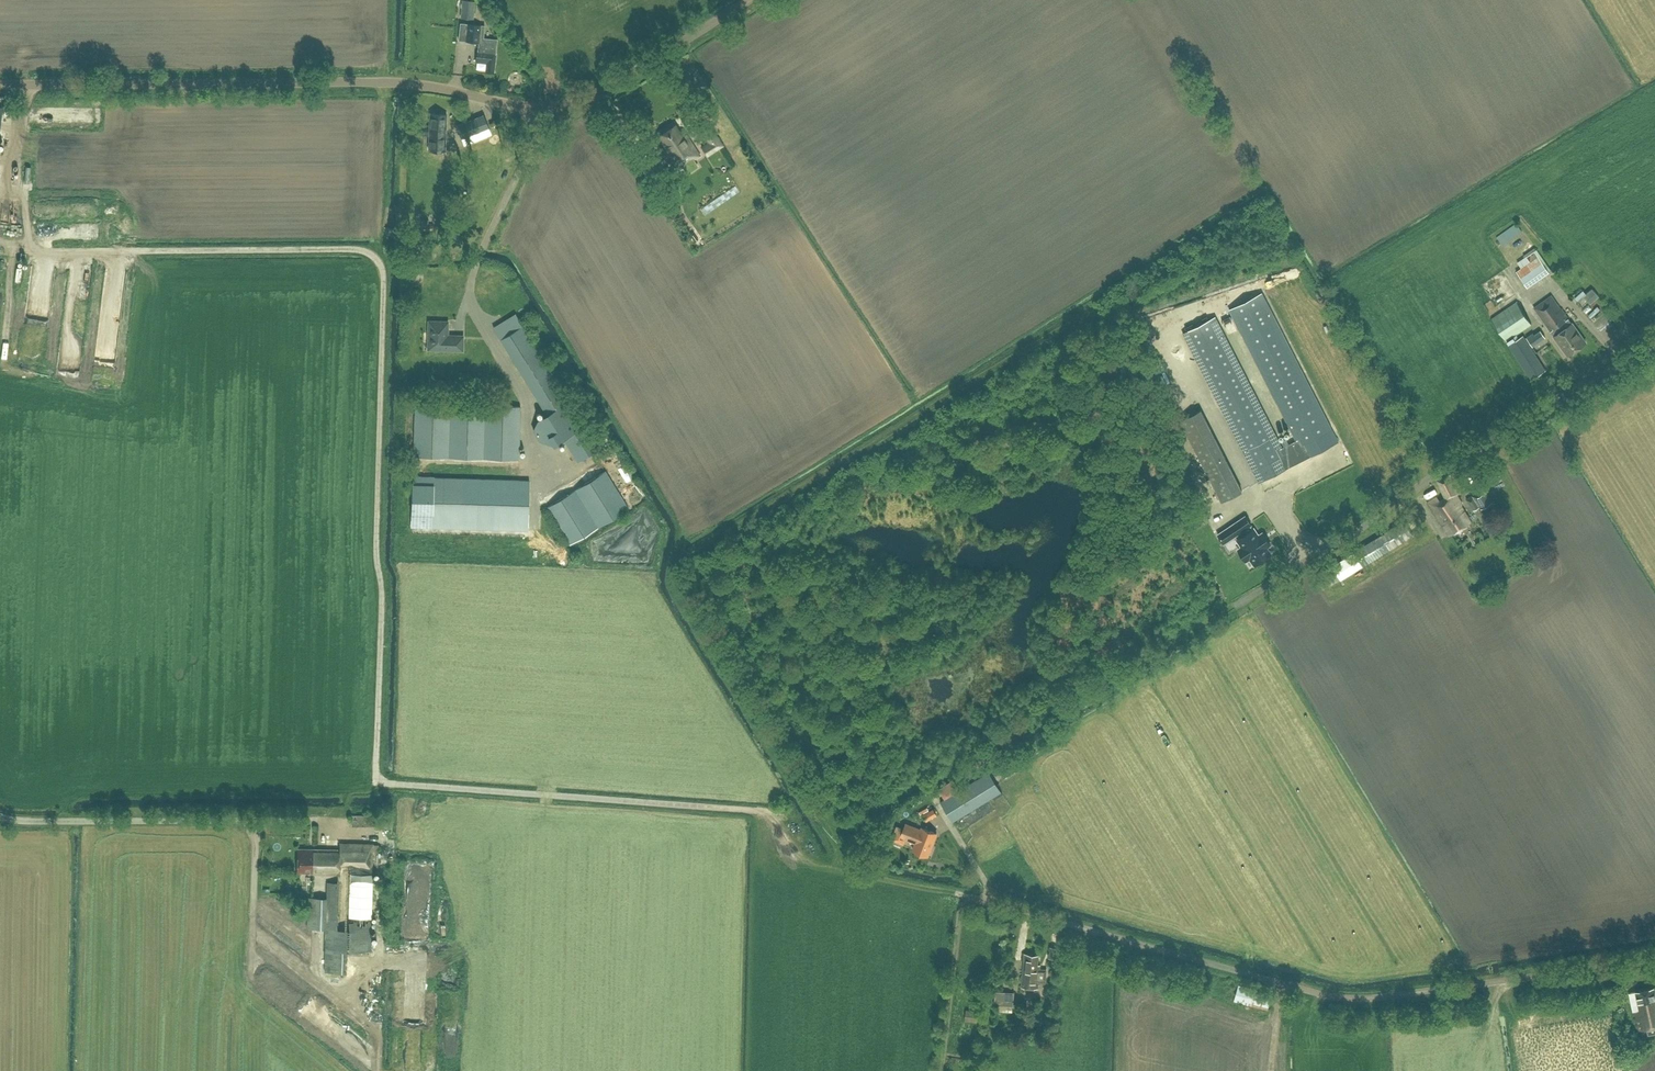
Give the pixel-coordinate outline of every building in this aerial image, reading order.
[(460,12),(473,13),(474,0),(461,0),(460,12)] [(483,37),(484,28),(484,25),(467,23),(466,40),(478,41),(478,50),(477,50),(476,61),(487,62),(486,70),(493,71),(495,53),(496,53),(497,38),(483,37)] [(445,150),(446,113),(430,113),(428,149),(445,150)] [(483,114),(456,125),(461,138),(488,127),(483,114)] [(700,145),(707,156),(723,145),(710,123),(699,130),(706,141),(700,145)] [(677,169),(699,154),(682,129),(680,131),(675,124),(658,135),(667,149),(664,151),(677,169)] [(650,179),(657,174),(664,170),(655,157),(641,166),(650,179)] [(447,212),(439,216),(453,241),(461,236),(447,212)] [(427,219),(420,219),(420,230),(433,231),(433,224),(427,224),(427,219)] [(2,221),(3,231),(13,231),(13,220),(2,221)] [(1499,236),(1504,244),(1524,230),(1518,223),(1499,236)] [(1515,270),(1527,286),(1549,271),(1534,250),(1517,262),(1520,266),(1515,270)] [(1282,446),(1215,316),(1182,333),(1259,482),(1292,465),(1292,464),(1305,457),(1305,458),(1338,441),(1262,292),(1229,309),(1296,439),(1282,446)] [(1557,319),(1577,348),(1586,342),(1568,317),(1568,318),(1561,308),(1551,295),(1542,301),(1557,319)] [(1490,317),(1506,340),(1531,378),(1545,368),(1523,333),(1515,338),(1513,335),(1531,323),(1516,300),(1490,317)] [(1577,348),(1557,319),(1542,301),(1534,307),(1550,330),(1550,331),(1567,355),(1577,348)] [(448,321),(429,320),(428,340),(430,340),(429,349),(462,350),(463,335),(446,335),(446,331),(447,331),(448,321)] [(523,324),(500,338),(546,412),(536,419),(533,430),(539,439),(554,443),(568,435),(582,457),(599,446),(523,324)] [(1532,345),(1545,335),(1540,329),(1534,333),(1532,331),(1526,336),(1532,345)] [(520,405),(415,402),(413,455),(519,458),(520,405)] [(1242,490),(1201,410),(1180,420),(1221,501),(1242,490)] [(1493,465),(1482,472),(1488,482),(1500,476),(1493,465)] [(604,470),(545,506),(568,544),(627,508),(604,470)] [(1437,497),(1428,502),(1449,535),(1471,522),(1461,505),(1461,502),(1456,493),(1462,490),(1453,472),(1438,479),(1446,499),(1440,502),(1437,497)] [(413,476),(412,498),(411,526),(527,530),(529,479),(413,476)] [(1496,488),(1505,485),(1503,478),(1493,482),(1496,488)] [(1427,501),(1438,494),(1434,487),(1422,494),(1427,501)] [(1474,497),(1469,499),(1474,509),(1479,506),(1481,508),(1492,502),(1486,490),(1474,497)] [(1251,524),(1245,515),(1218,533),(1224,543),(1246,528),(1249,531),(1238,538),(1243,545),(1239,548),(1247,560),(1251,557),(1255,563),(1271,553),(1266,546),(1270,544),(1262,532),(1258,535),(1254,528),(1253,528),(1250,525),(1251,524)] [(1403,519),(1332,564),(1341,579),(1412,534),(1403,519)] [(947,812),(955,806),(961,815),(989,797),(1001,789),(989,771),(977,779),(941,802),(947,812)] [(979,821),(998,813),(993,801),(974,809),(979,821)] [(927,815),(930,820),(940,814),(938,809),(927,815)] [(921,829),(906,823),(900,836),(916,842),(913,849),(927,855),(936,832),(922,827),(921,829)] [(297,872),(339,873),(338,882),(327,882),(327,898),(308,898),(307,928),(326,928),(325,971),(381,972),(385,838),(340,837),(340,849),(298,848),(297,872)] [(1046,969),(1039,968),(1040,964),(1038,964),(1039,954),(1025,953),(1022,986),(1038,987),(1038,981),(1045,982),(1046,969)] [(1235,1000),(1267,1008),(1271,993),(1239,985),(1235,1000)] [(1653,987),(1635,991),(1639,1010),(1635,1010),(1640,1029),(1647,1028),(1648,1033),(1654,1032),(1654,994),(1653,987)] [(1014,991),(996,990),(995,1004),(1013,1005),(1014,991)] [(312,1013),(318,1013),(317,1004),(309,1005),(309,1000),(302,1001),(303,1009),(311,1009),(312,1013)] [(966,1008),(965,1019),(976,1020),(977,1009),(966,1008)]
